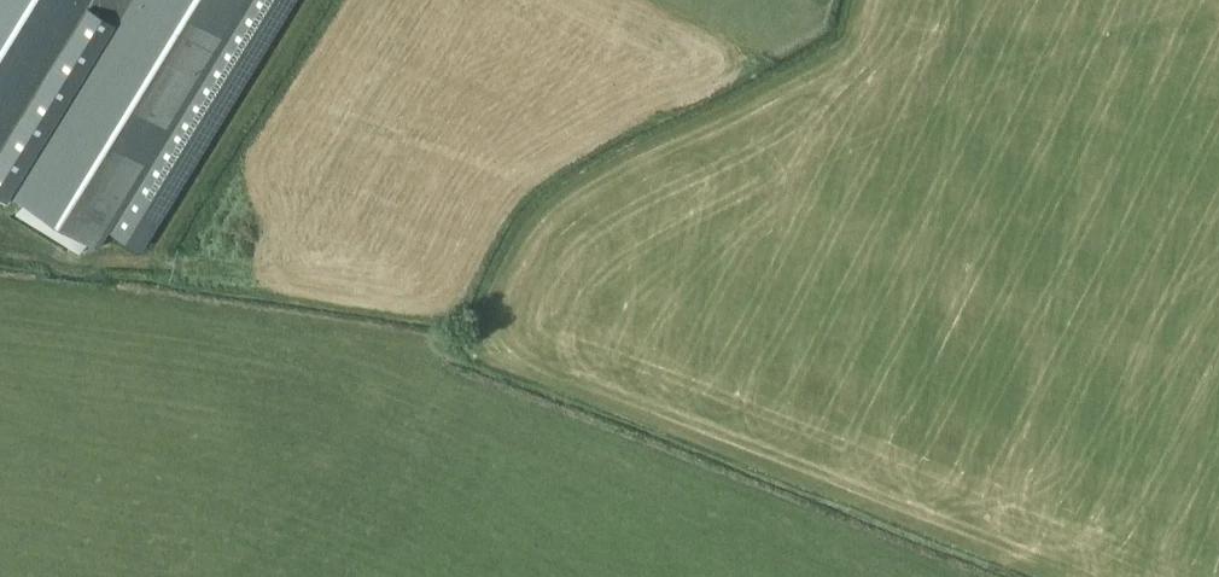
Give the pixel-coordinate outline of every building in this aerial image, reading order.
[(86,2),(119,23),(14,195),(98,246),(249,0),(0,0),(0,143),(86,2)] [(110,230),(143,248),(295,0),(252,0),(110,230)] [(0,148),(0,195),(7,199),(116,22),(89,5),(0,148)]
